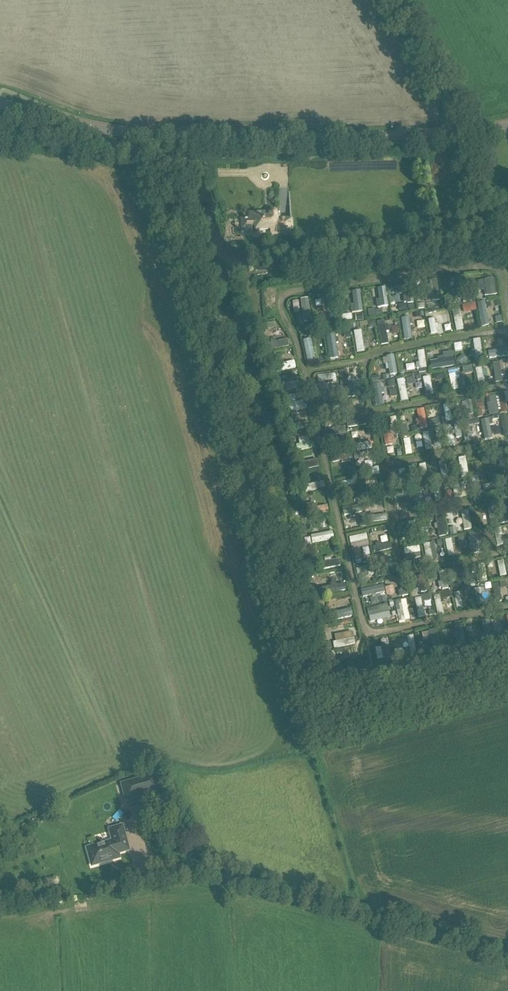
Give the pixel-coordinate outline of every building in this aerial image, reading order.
[(274,195),(283,194),(282,183),(274,183),(274,195)] [(247,224),(241,224),(241,231),(252,230),(252,233),(268,232),(269,237),(292,236),(291,219),(279,219),(278,209),(246,211),(247,224)] [(455,277),(457,298),(464,298),(462,277),(455,277)] [(483,286),(480,287),(481,291),(483,291),(484,295),(491,295),(497,294),(495,278),(488,277),(482,280),(483,286)] [(430,285),(432,301),(440,300),(437,279),(429,280),(430,285)] [(405,285),(407,296),(403,297),(404,302),(407,302),(407,303),(414,302),(411,284),(405,285)] [(388,306),(386,287),(378,288),(380,300),(377,300),(377,307),(388,306)] [(351,305),(352,313),(362,311),(360,291),(352,292),(354,305),(351,305)] [(330,317),(337,316),(333,295),(326,297),(330,317)] [(259,307),(256,308),(256,312),(259,311),(260,319),(268,318),(265,298),(257,299),(259,307)] [(486,310),(484,302),(477,303),(482,326),(489,325),(488,320),(486,310)] [(304,319),(311,318),(309,303),(303,304),(304,319)] [(463,330),(458,305),(451,306),(456,331),(463,330)] [(439,318),(440,327),(449,326),(448,317),(439,318)] [(412,338),(410,325),(413,324),(412,319),(409,319),(409,318),(401,319),(404,339),(412,338)] [(434,318),(428,320),(431,334),(437,333),(434,318)] [(377,322),(382,345),(388,344),(386,332),(389,331),(388,324),(385,325),(384,321),(377,322)] [(341,332),(338,323),(332,325),(335,334),(341,332)] [(361,330),(354,332),(357,352),(364,351),(361,330)] [(330,359),(338,358),(336,343),(338,343),(338,338),(335,338),(335,335),(326,336),(330,359)] [(502,335),(494,336),(495,344),(485,346),(486,351),(504,349),(502,335)] [(276,342),(275,339),(271,340),(272,343),(268,343),(269,350),(289,346),(287,339),(276,342)] [(308,363),(315,361),(311,339),(303,341),(308,363)] [(480,339),(473,340),(474,350),(472,351),(472,357),(475,357),(476,361),(483,360),(480,339)] [(488,353),(489,360),(507,358),(507,350),(488,353)] [(420,368),(426,368),(424,351),(417,352),(420,368)] [(270,359),(272,366),(292,361),(290,354),(270,359)] [(397,374),(394,355),(387,356),(387,358),(383,358),(384,364),(388,364),(390,375),(397,374)] [(467,360),(463,355),(458,359),(463,365),(466,363),(465,361),(467,360)] [(430,361),(431,370),(455,366),(454,358),(438,360),(430,361)] [(273,366),(275,372),(295,368),(294,361),(273,366)] [(502,381),(500,363),(493,364),(495,382),(502,381)] [(481,368),(475,369),(478,385),(484,384),(483,376),(482,370),(481,368)] [(337,373),(317,375),(317,382),(321,382),(322,383),(325,383),(325,381),(338,380),(337,373)] [(424,377),(423,377),(426,394),(430,394),(429,386),(432,385),(431,382),(428,382),(427,373),(424,373),(424,377)] [(452,390),(458,389),(455,373),(449,374),(452,390)] [(401,401),(408,400),(406,390),(409,390),(408,385),(408,384),(405,384),(404,379),(396,380),(401,401)] [(300,388),(298,381),(278,386),(279,393),(300,388)] [(385,394),(384,388),(381,388),(380,384),(373,385),(376,405),(383,404),(382,394),(385,394)] [(342,390),(343,398),(365,396),(364,388),(354,389),(342,390)] [(490,402),(487,402),(488,407),(491,407),(492,410),(493,411),(494,411),(494,410),(497,409),(495,395),(489,396),(490,402)] [(465,402),(460,402),(461,408),(462,408),(463,413),(467,412),(467,415),(473,414),(471,399),(465,400),(465,402)] [(306,408),(305,401),(286,405),(287,412),(306,408)] [(322,405),(323,412),(339,410),(338,404),(322,405)] [(452,421),(449,405),(443,406),(445,416),(446,422),(452,421)] [(417,418),(415,419),(416,424),(418,424),(419,429),(427,427),(423,408),(416,410),(417,418)] [(356,414),(356,418),(350,419),(351,427),(371,424),(370,415),(368,416),(362,417),(362,413),(356,414)] [(499,416),(504,436),(507,435),(507,423),(506,414),(499,416)] [(298,416),(288,419),(290,424),(300,422),(298,416)] [(309,421),(292,425),(294,430),(310,427),(309,421)] [(385,446),(392,445),(388,421),(381,423),(385,446)] [(489,421),(482,423),(484,438),(489,437),(488,428),(490,427),(489,421)] [(466,422),(461,423),(465,442),(470,441),(469,435),(474,434),(472,424),(467,425),(466,422)] [(456,434),(455,430),(451,431),(450,426),(443,427),(446,447),(454,446),(452,435),(456,434)] [(433,438),(432,431),(422,433),(426,450),(432,449),(430,439),(433,438)] [(306,433),(293,435),(294,443),(307,441),(306,433)] [(411,435),(403,436),(405,455),(412,454),(410,443),(412,443),(411,435)] [(362,441),(357,441),(357,444),(356,444),(357,450),(372,448),(371,442),(363,443),(362,441)] [(293,449),(294,452),(314,447),(313,442),(296,445),(297,448),(293,449)] [(499,466),(497,466),(498,469),(506,468),(503,448),(496,449),(499,466)] [(349,452),(330,456),(332,463),(351,458),(349,452)] [(298,456),(300,463),(308,462),(307,455),(298,456)] [(462,477),(468,476),(465,457),(458,458),(462,477)] [(319,467),(317,460),(300,464),(301,471),(319,467)] [(449,482),(445,461),(439,462),(441,474),(439,475),(440,480),(442,480),(443,483),(449,482)] [(497,470),(495,461),(489,462),(490,471),(497,470)] [(419,465),(423,484),(429,482),(425,464),(419,465)] [(359,477),(379,474),(378,467),(358,470),(359,477)] [(399,471),(401,487),(408,486),(405,470),(399,471)] [(497,472),(490,473),(493,491),(500,490),(497,472)] [(481,494),(478,476),(471,477),(474,495),(481,494)] [(336,484),(338,490),(357,485),(356,479),(336,484)] [(302,486),(303,493),(325,488),(323,481),(302,486)] [(458,484),(452,485),(455,499),(461,498),(458,484)] [(438,486),(432,487),(435,503),(441,502),(439,493),(442,492),(441,487),(438,487),(438,486)] [(360,495),(361,502),(382,498),(381,491),(360,495)] [(409,498),(408,491),(395,492),(396,500),(409,498)] [(420,498),(423,497),(422,492),(413,493),(416,508),(422,507),(420,498)] [(306,517),(328,512),(327,505),(315,508),(305,510),(306,517)] [(361,512),(360,505),(343,509),(344,515),(361,512)] [(490,517),(487,518),(489,526),(497,524),(493,506),(488,507),(490,517)] [(464,522),(461,523),(462,528),(465,527),(466,534),(472,533),(468,511),(462,512),(464,522)] [(366,518),(367,524),(387,521),(386,515),(366,518)] [(442,515),(435,516),(438,537),(446,536),(442,515)] [(410,528),(407,529),(408,535),(412,534),(413,539),(418,538),(415,521),(409,522),(409,523),(407,523),(408,527),(410,527),(410,528)] [(368,539),(381,537),(379,524),(367,526),(368,539)] [(307,531),(308,537),(329,532),(327,526),(307,531)] [(500,528),(493,529),(497,546),(504,544),(502,535),(504,534),(503,530),(501,530),(500,528)] [(484,531),(486,538),(493,537),(491,530),(484,531)] [(334,539),(332,532),(311,536),(312,543),(334,539)] [(475,533),(467,534),(471,554),(478,553),(475,533)] [(366,534),(349,538),(352,549),(370,545),(368,540),(367,540),(366,534)] [(448,539),(442,541),(443,545),(445,558),(451,557),(449,546),(452,546),(451,540),(448,540),(448,539)] [(376,547),(373,547),(374,554),(392,549),(390,543),(381,545),(380,543),(375,544),(376,547)] [(423,545),(427,561),(437,559),(434,543),(423,545)] [(419,546),(404,549),(406,560),(421,558),(419,546)] [(384,555),(376,557),(379,573),(387,571),(384,555)] [(317,564),(318,571),(340,567),(339,560),(331,561),(325,562),(317,564)] [(503,561),(497,562),(500,577),(506,576),(503,561)] [(487,581),(484,564),(478,565),(481,582),(487,581)] [(374,571),(373,566),(356,569),(357,575),(374,571)] [(468,584),(464,567),(458,568),(462,586),(468,584)] [(436,569),(429,570),(431,577),(434,577),(435,583),(439,582),(436,569)] [(438,584),(439,589),(442,588),(442,590),(448,588),(445,571),(439,572),(441,584),(438,584)] [(419,581),(416,582),(416,585),(420,584),(421,593),(428,592),(425,575),(418,577),(419,581)] [(408,596),(405,579),(399,580),(401,590),(398,590),(399,596),(402,596),(402,597),(408,596)] [(337,585),(331,586),(319,589),(320,596),(346,591),(345,584),(337,585)] [(496,603),(502,601),(498,584),(492,585),(496,603)] [(361,590),(363,597),(385,592),(383,585),(361,590)] [(480,588),(475,589),(478,605),(483,604),(480,588)] [(463,609),(461,599),(463,598),(462,593),(460,594),(460,592),(453,593),(457,610),(463,609)] [(377,596),(378,604),(387,602),(385,594),(377,596)] [(439,595),(433,596),(437,614),(443,613),(441,604),(439,595)] [(418,618),(424,617),(423,607),(421,598),(415,599),(418,618)] [(367,610),(378,608),(376,599),(365,602),(367,610)] [(406,600),(395,602),(399,622),(410,620),(407,606),(406,600)] [(331,614),(333,621),(352,616),(350,609),(331,614)] [(335,621),(336,629),(348,627),(347,619),(335,621)] [(483,632),(479,632),(480,636),(481,636),(481,638),(484,638),(485,643),(492,642),(490,631),(492,631),(491,628),(490,629),(488,621),(482,622),(483,632)] [(455,634),(452,634),(453,640),(455,640),(457,649),(465,648),(462,624),(454,626),(455,634)] [(428,644),(427,645),(427,648),(429,649),(429,651),(432,650),(433,652),(440,651),(436,630),(428,631),(430,640),(427,640),(428,644)] [(329,633),(330,640),(351,639),(350,631),(329,633)] [(413,636),(407,637),(409,648),(406,648),(407,655),(416,653),(413,636)] [(355,644),(354,639),(353,639),(335,642),(333,643),(334,648),(355,644)] [(385,670),(392,669),(388,644),(381,646),(385,670)] [(158,791),(155,779),(154,775),(122,785),(126,800),(158,791)] [(113,841),(89,848),(90,848),(89,850),(88,852),(89,854),(90,856),(92,857),(94,865),(108,861),(107,859),(112,858),(113,860),(119,858),(118,853),(129,850),(122,826),(109,830),(113,841)] [(56,878),(54,877),(45,879),(44,881),(45,886),(47,887),(56,885),(58,883),(56,878)]
